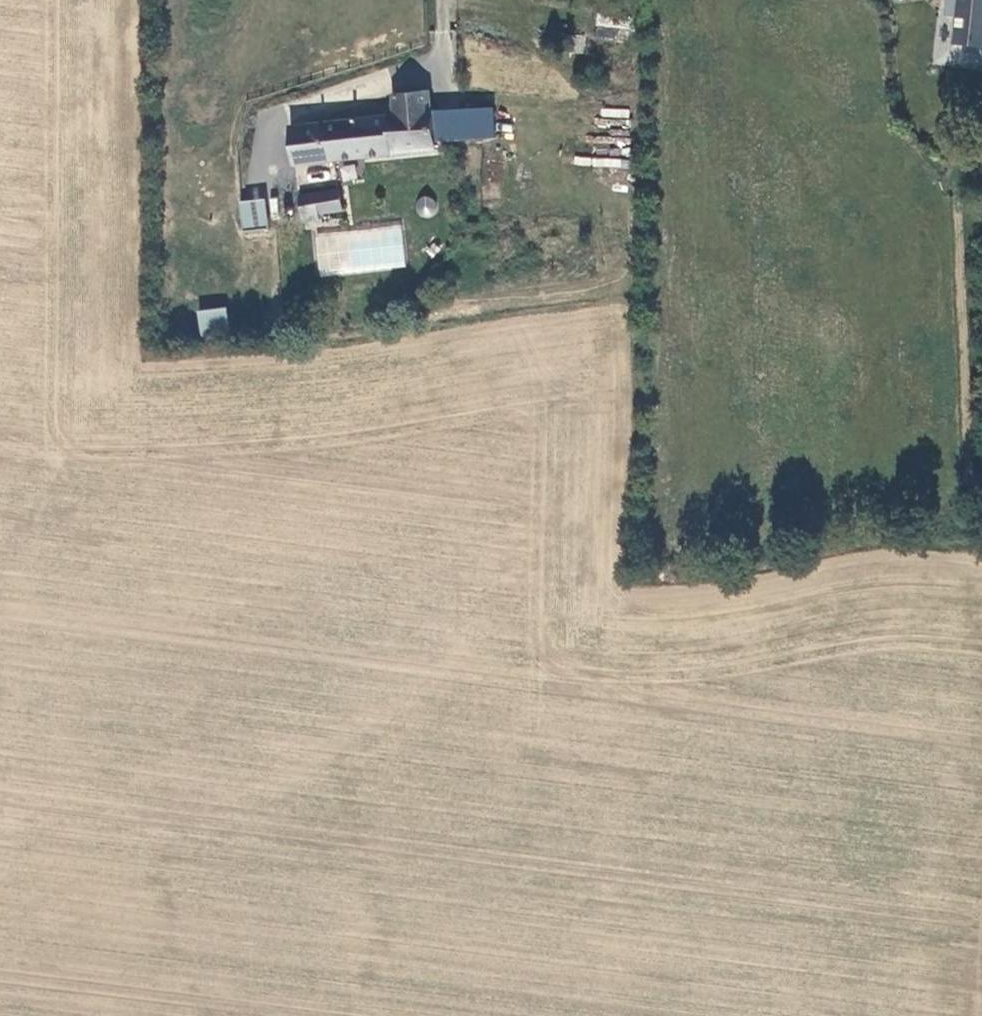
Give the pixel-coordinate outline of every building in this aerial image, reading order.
[(953,43),(981,46),(981,0),(957,0),(953,43)] [(597,10),(594,34),(627,37),(630,13),(597,10)] [(953,43),(951,61),(981,63),(981,46),(953,43)] [(293,162),(435,148),(434,111),(428,111),(427,89),(392,92),(394,110),(385,111),(386,117),(289,126),(293,162)] [(336,188),(297,193),(301,220),(317,218),(316,213),(339,210),(336,188)] [(264,198),(237,201),(241,229),(267,226),(264,198)] [(431,200),(423,199),(418,203),(418,212),(422,216),(430,217),(435,211),(434,204),(431,200)] [(226,306),(196,311),(201,338),(231,333),(226,306)]
